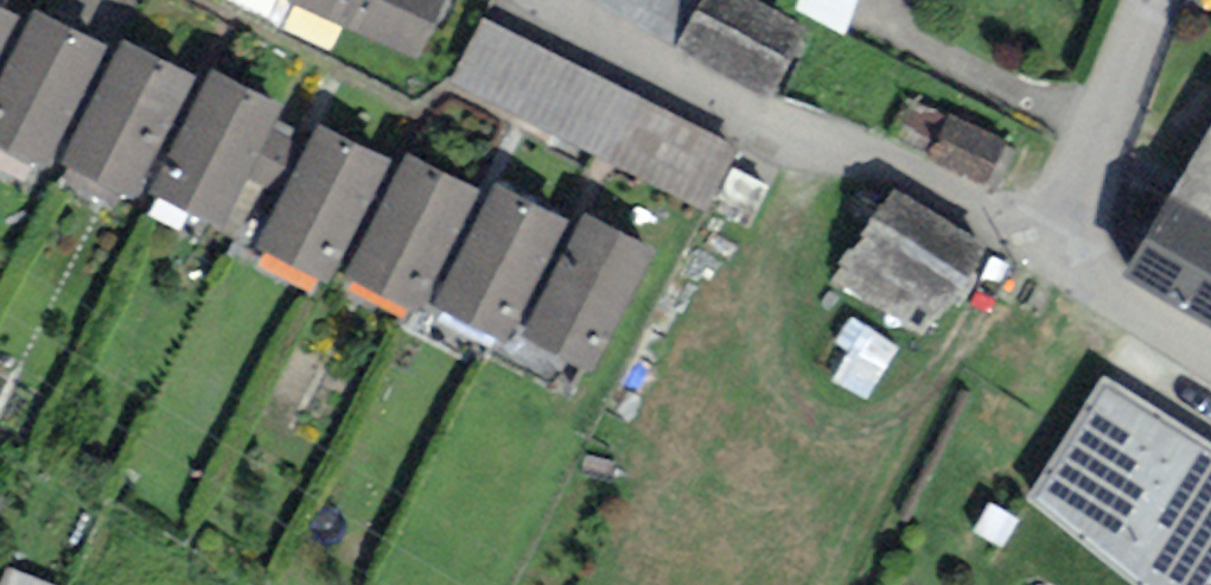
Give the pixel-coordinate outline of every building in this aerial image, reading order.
[(415,61),(445,0),(290,0),(415,61)] [(742,0),(709,0),(689,42),(778,84),(804,30),(742,0)] [(737,145),(483,18),(449,86),(703,213),(737,145)] [(21,30),(0,19),(0,73),(21,30)] [(0,119),(0,139),(56,166),(110,57),(46,26),(0,119)] [(136,55),(82,164),(146,195),(200,86),(136,55)] [(224,84),(170,193),(234,224),(288,115),(224,84)] [(1028,139),(940,97),(913,151),(1002,194),(1028,139)] [(1130,266),(1210,312),(1210,125),(1130,266)] [(330,138),(276,248),(340,279),(394,170),(330,138)] [(422,171),(368,280),(431,312),(485,202),(422,171)] [(506,200),(452,310),(515,341),(569,232),(506,200)] [(882,228),(847,285),(929,335),(964,278),(882,228)] [(592,237),(538,346),(602,377),(656,268),(592,237)] [(1103,373),(1023,493),(1161,584),(1202,584),(1210,571),(1210,445),(1103,373)]
